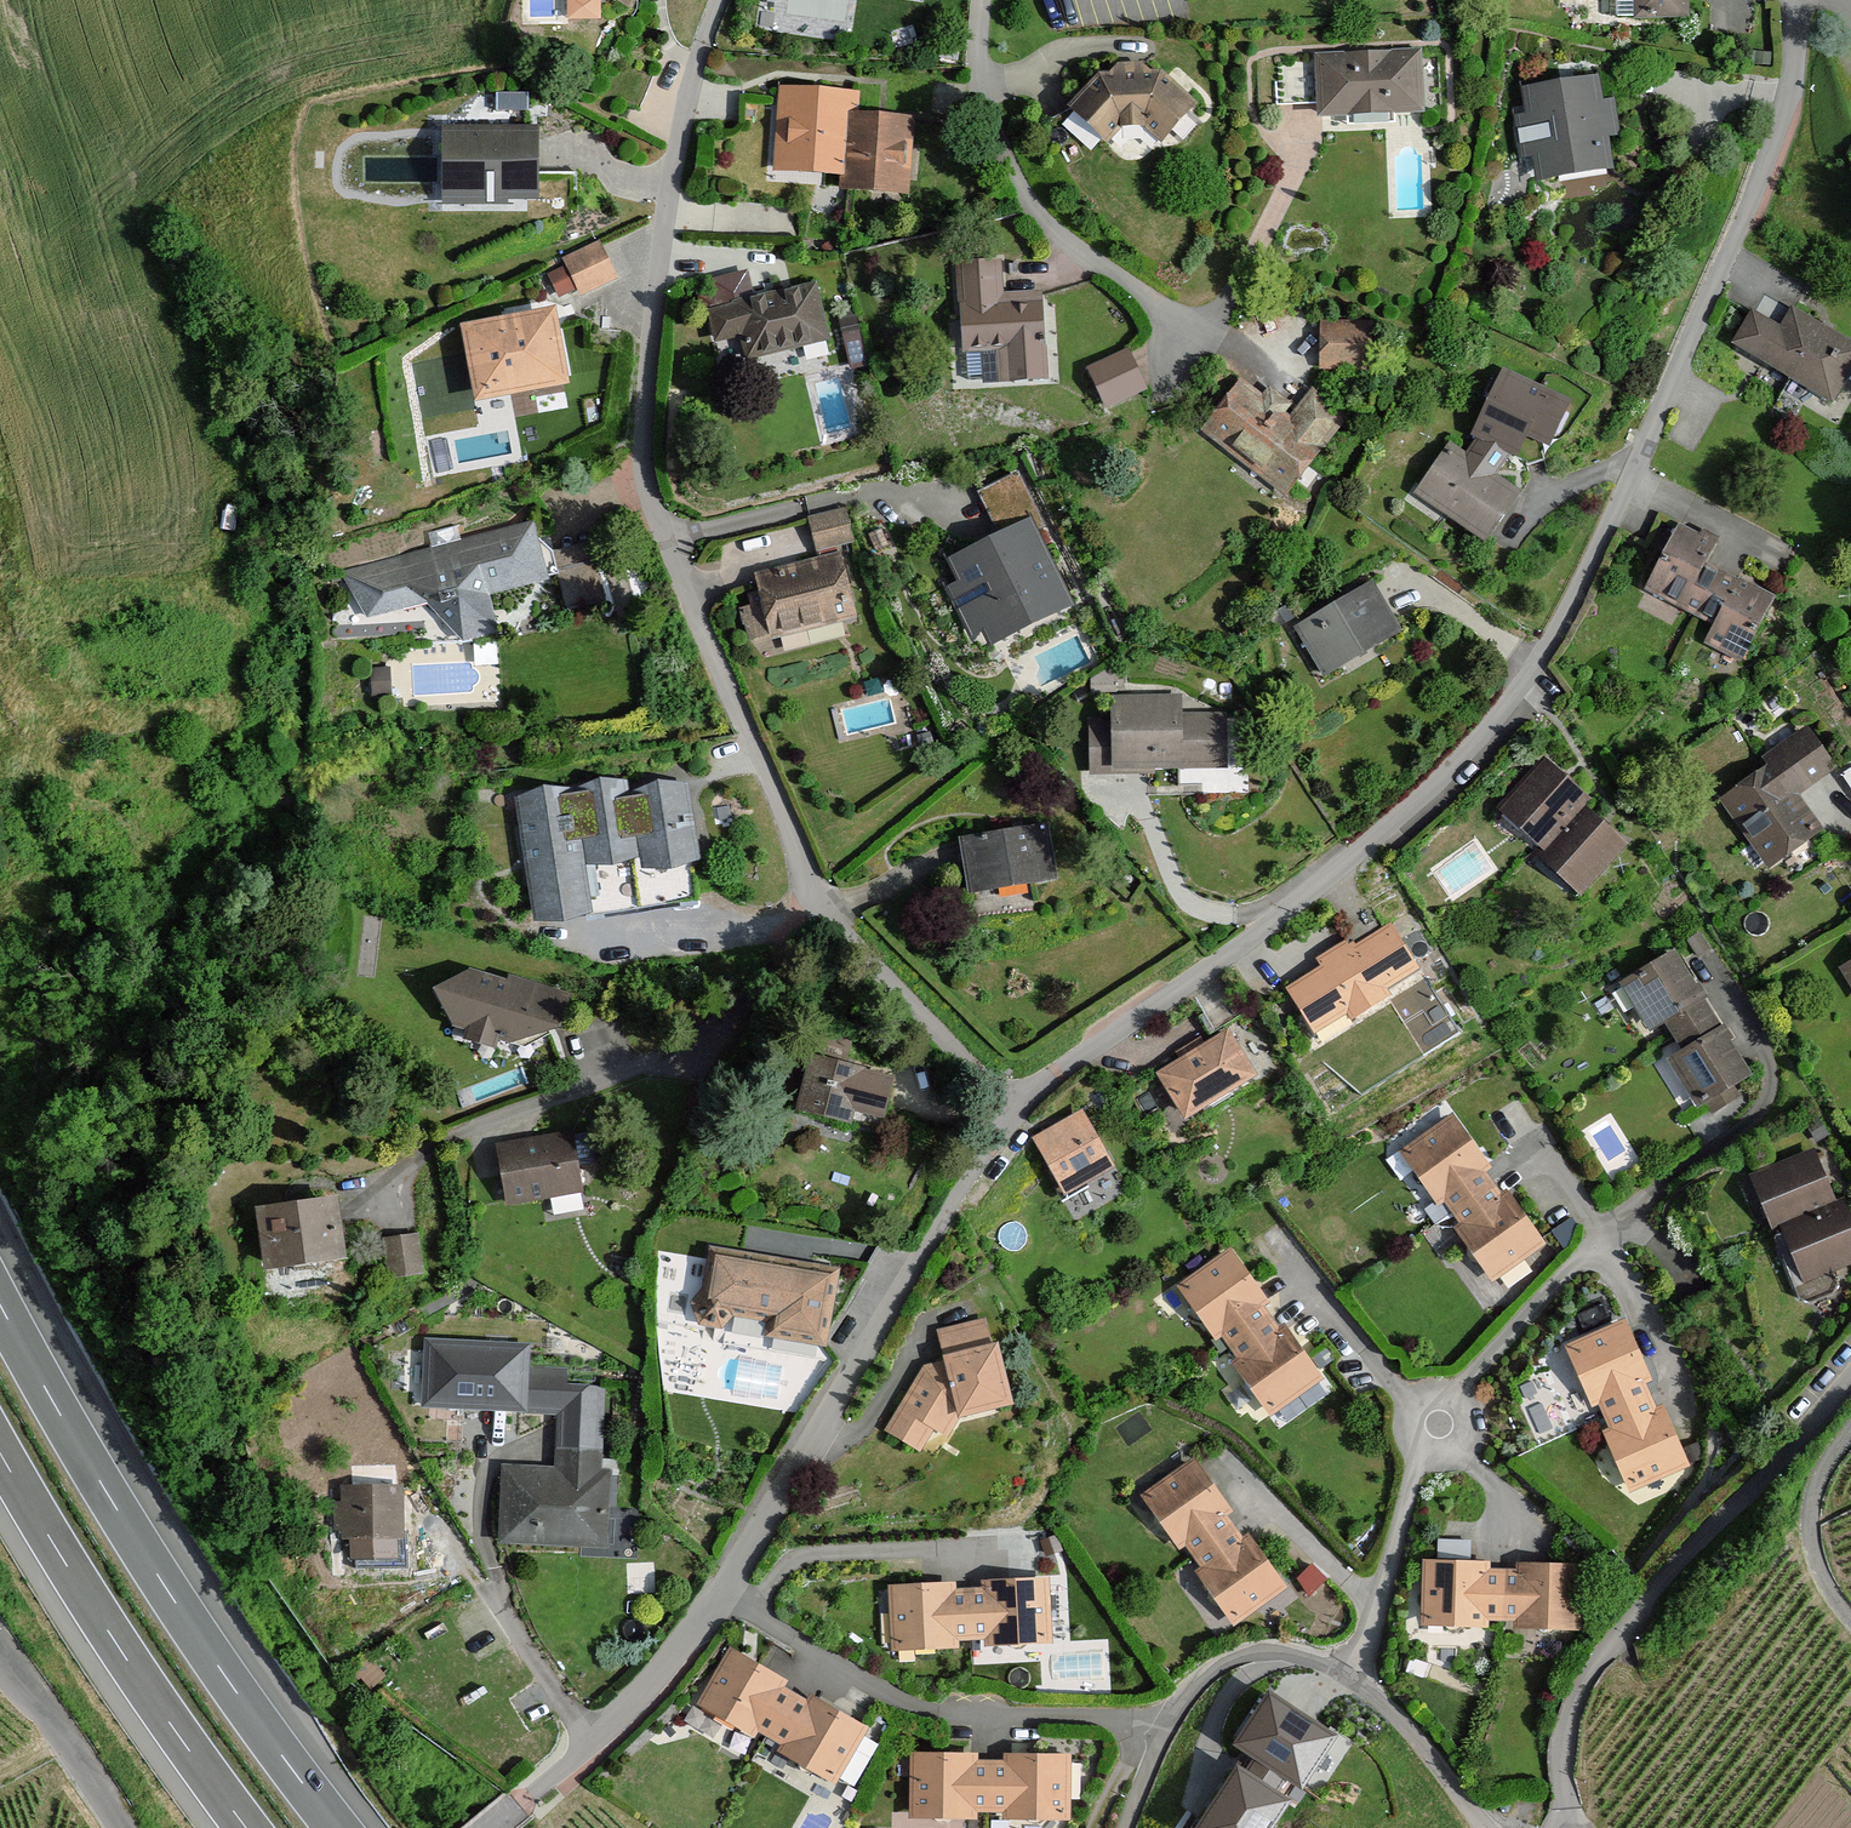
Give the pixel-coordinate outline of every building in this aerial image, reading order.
[(1641,17),(1682,18),(1682,0),(1641,0),(1641,17)] [(1340,54),(1341,59),(1317,60),(1320,115),(1416,111),(1414,55),(1390,56),(1389,51),(1373,52),(1373,56),(1357,57),(1357,53),(1340,54)] [(1189,106),(1158,75),(1143,77),(1137,71),(1118,71),(1112,79),(1098,78),(1070,109),(1104,140),(1120,124),(1140,122),(1147,115),(1164,131),(1189,106)] [(1591,109),(1588,88),(1528,97),(1532,120),(1518,122),(1523,152),(1537,150),(1541,172),(1602,163),(1597,131),(1611,129),(1608,106),(1591,109)] [(852,120),(853,97),(779,92),(777,129),(789,130),(787,165),(848,169),(852,120)] [(896,189),(900,123),(852,120),(848,169),(847,185),(896,189)] [(526,136),(448,136),(449,191),(476,191),(476,201),(498,201),(498,191),(527,190),(526,136)] [(595,246),(564,261),(580,294),(611,279),(595,246)] [(1042,377),(1036,295),(1006,297),(1003,264),(958,267),(964,348),(1005,345),(1008,379),(1042,377)] [(822,339),(810,287),(734,306),(734,309),(711,314),(716,337),(740,332),(746,357),(822,339)] [(1791,312),(1780,332),(1768,325),(1751,354),(1828,399),(1850,359),(1850,347),(1791,312)] [(497,329),(470,334),(481,393),(506,389),(504,377),(531,372),(533,384),(558,379),(546,320),(511,327),(512,331),(498,334),(497,329)] [(1363,327),(1323,326),(1322,364),(1363,365),(1363,327)] [(1140,385),(1125,353),(1093,368),(1101,386),(1096,388),(1103,403),(1140,385)] [(1258,403),(1237,387),(1204,430),(1282,490),(1338,418),(1309,396),(1288,424),(1276,414),(1283,405),(1266,392),(1258,403)] [(1512,496),(1446,450),(1421,486),(1441,500),(1437,506),(1483,538),(1512,496)] [(1013,477),(979,494),(1003,541),(1026,530),(1036,525),(1013,477)] [(846,509),(809,519),(818,553),(855,543),(846,509)] [(528,522),(352,571),(359,594),(366,592),(371,613),(365,615),(365,618),(392,610),(390,605),(426,596),(427,601),(436,598),(439,606),(485,593),(484,591),(529,578),(526,566),(534,564),(527,539),(533,538),(528,522)] [(1710,546),(1676,528),(1645,587),(1698,614),(1717,576),(1699,567),(1710,546)] [(1061,599),(1026,530),(1003,541),(955,565),(965,586),(952,592),(963,615),(976,609),(989,635),(1061,599)] [(835,560),(758,577),(764,604),(738,610),(741,623),(745,623),(748,638),(848,616),(835,560)] [(592,563),(554,573),(564,612),(603,601),(592,563)] [(1734,585),(1717,576),(1698,614),(1715,623),(1706,641),(1739,658),(1770,599),(1736,582),(1734,585)] [(1396,632),(1369,585),(1293,628),(1317,669),(1369,639),(1373,645),(1396,632)] [(1288,618),(1282,607),(1268,615),(1274,626),(1288,618)] [(1093,692),(1116,691),(1115,671),(1092,672),(1093,692)] [(1221,764),(1221,717),(1176,718),(1176,701),(1113,701),(1114,727),(1090,727),(1090,772),(1093,772),(1092,767),(1176,766),(1176,755),(1219,755),(1219,764),(1221,764)] [(1825,767),(1802,734),(1762,762),(1767,769),(1723,800),(1767,862),(1813,830),(1787,794),(1825,767)] [(1580,796),(1540,763),(1504,807),(1541,838),(1533,847),(1578,884),(1615,841),(1572,806),(1580,796)] [(1850,792),(1850,765),(1838,774),(1850,792)] [(617,790),(519,806),(535,905),(580,898),(571,839),(587,836),(591,857),(627,851),(625,838),(640,836),(644,861),(688,854),(679,792),(619,801),(617,790)] [(1050,881),(1042,825),(959,838),(966,885),(1025,877),(1026,884),(1050,881)] [(1349,943),(1316,964),(1322,973),(1293,992),(1314,1025),(1343,1007),(1350,1019),(1384,997),(1377,986),(1406,968),(1384,934),(1355,952),(1349,943)] [(1673,1034),(1705,1015),(1668,955),(1625,981),(1652,1025),(1663,1019),(1673,1034)] [(542,1024),(536,1013),(527,1010),(530,1001),(516,997),(507,1003),(503,1001),(509,986),(467,972),(434,990),(452,1025),(508,1041),(542,1024)] [(1743,1077),(1705,1015),(1673,1034),(1683,1051),(1672,1058),(1699,1103),(1743,1077)] [(1183,1114),(1207,1099),(1214,1101),(1222,1098),(1223,1089),(1247,1075),(1223,1037),(1202,1049),(1197,1041),(1177,1054),(1182,1062),(1160,1076),(1183,1114)] [(839,1059),(816,1054),(814,1062),(811,1061),(799,1108),(877,1127),(888,1080),(837,1068),(839,1059)] [(1421,1184),(1425,1183),(1436,1198),(1443,1193),(1454,1208),(1485,1186),(1474,1170),(1481,1165),(1450,1121),(1405,1153),(1415,1167),(1412,1170),(1410,1175),(1412,1180),(1416,1183),(1421,1184)] [(1064,1125),(1036,1142),(1061,1184),(1078,1174),(1081,1179),(1105,1165),(1081,1123),(1068,1131),(1064,1125)] [(567,1137),(497,1147),(505,1199),(575,1188),(567,1137)] [(1756,1177),(1778,1227),(1830,1205),(1809,1155),(1756,1177)] [(1459,1229),(1469,1243),(1465,1247),(1464,1252),(1466,1257),(1470,1261),(1475,1262),(1480,1260),(1490,1274),(1535,1243),(1503,1198),(1496,1202),(1485,1186),(1454,1208),(1466,1225),(1459,1229)] [(329,1204),(258,1214),(266,1265),(337,1254),(329,1204)] [(1833,1283),(1826,1267),(1850,1257),(1850,1229),(1841,1206),(1833,1210),(1830,1205),(1778,1227),(1782,1238),(1774,1241),(1798,1298),(1807,1301),(1829,1292),(1833,1283)] [(413,1236),(381,1241),(386,1277),(418,1273),(413,1236)] [(715,1324),(726,1311),(771,1317),(768,1334),(819,1341),(829,1271),(708,1255),(704,1287),(693,1303),(697,1317),(715,1324)] [(1198,1320),(1203,1318),(1214,1333),(1221,1328),(1232,1342),(1263,1320),(1252,1305),(1259,1300),(1227,1256),(1183,1288),(1192,1302),(1189,1305),(1188,1310),(1190,1315),(1193,1319),(1198,1320)] [(1237,1364),(1247,1377),(1243,1382),(1242,1387),(1244,1392),(1249,1395),(1254,1396),(1259,1394),(1269,1408),(1313,1377),(1280,1332),(1274,1336),(1263,1320),(1232,1342),(1244,1359),(1237,1364)] [(946,1366),(924,1371),(889,1431),(914,1446),(928,1424),(934,1427),(947,1405),(957,1411),(958,1413),(1006,1402),(994,1346),(984,1348),(979,1325),(939,1333),(946,1366)] [(1579,1384),(1584,1383),(1591,1400),(1599,1396),(1606,1413),(1641,1398),(1634,1381),(1642,1377),(1620,1328),(1570,1350),(1577,1365),(1573,1368),(1570,1372),(1571,1377),(1574,1382),(1579,1384)] [(524,1349),(426,1344),(424,1404),(559,1410),(558,1428),(596,1430),(598,1391),(561,1389),(562,1374),(523,1372),(524,1349)] [(1607,1435),(1614,1450),(1609,1454),(1607,1459),(1608,1464),(1612,1468),(1617,1470),(1622,1469),(1629,1485),(1679,1464),(1656,1413),(1649,1416),(1641,1398),(1606,1413),(1615,1432),(1607,1435)] [(594,1476),(596,1430),(558,1428),(557,1452),(566,1452),(565,1483),(536,1482),(536,1471),(502,1470),(499,1538),(580,1542),(582,1515),(602,1516),(604,1476),(594,1476)] [(1160,1529),(1165,1528),(1176,1543),(1183,1538),(1194,1553),(1225,1530),(1214,1515),(1221,1510),(1190,1466),(1145,1498),(1155,1512),(1152,1515),(1150,1520),(1152,1525),(1156,1528),(1160,1529)] [(386,1469),(350,1469),(349,1489),(386,1489),(386,1469)] [(349,1489),(343,1490),(343,1504),(335,1504),(335,1525),(344,1525),(344,1537),(397,1537),(397,1489),(386,1489),(349,1489)] [(1199,1574),(1209,1587),(1205,1592),(1204,1597),(1206,1602),(1210,1606),(1215,1606),(1220,1604),(1231,1619),(1275,1588),(1243,1542),(1236,1547),(1225,1530),(1194,1553),(1206,1569),(1199,1574)] [(1460,1627),(1462,1622),(1480,1623),(1480,1614),(1498,1615),(1499,1576),(1481,1576),(1481,1567),(1427,1566),(1425,1621),(1442,1621),(1443,1626),(1446,1630),(1451,1631),(1456,1631),(1460,1627)] [(1519,1623),(1536,1623),(1537,1629),(1541,1633),(1546,1635),(1551,1633),(1555,1629),(1556,1624),(1574,1625),(1575,1571),(1519,1569),(1519,1577),(1499,1576),(1498,1615),(1519,1615),(1519,1623)] [(988,1640),(1005,1640),(1006,1645),(1010,1649),(1015,1650),(1021,1648),(1024,1644),(1025,1639),(1043,1638),(1041,1584),(985,1587),(985,1594),(965,1595),(967,1633),(988,1632),(988,1640)] [(929,1648),(931,1643),(949,1643),(949,1634),(967,1633),(965,1595),(947,1596),(946,1587),(892,1589),(894,1644),(911,1643),(912,1648),(916,1652),(921,1653),(926,1652),(929,1648)] [(729,1725),(733,1721),(749,1730),(753,1723),(769,1732),(788,1699),(772,1689),(776,1682),(729,1655),(702,1702),(716,1711),(715,1715),(716,1720),(719,1724),(724,1726),(729,1725)] [(363,1658),(352,1670),(369,1686),(380,1674),(363,1658)] [(1338,1735),(1269,1691),(1234,1745),(1303,1789),(1338,1735)] [(783,1749),(797,1757),(795,1763),(797,1768),(801,1772),(806,1773),(811,1772),(815,1768),(830,1777),(857,1730),(809,1702),(805,1709),(788,1699),(769,1732),(787,1742),(783,1749)] [(948,1819),(950,1814),(968,1814),(968,1806),(986,1806),(987,1767),(968,1767),(968,1758),(914,1758),(914,1813),(930,1813),(931,1818),(935,1822),(939,1823),(944,1822),(948,1819)] [(1007,1813),(1024,1814),(1025,1819),(1029,1823),(1034,1824),(1039,1823),(1043,1819),(1044,1814),(1062,1814),(1062,1760),(1006,1760),(1006,1767),(987,1767),(986,1806),(1007,1806),(1007,1813)] [(1237,1765),(1196,1827),(1274,1827),(1291,1801),(1237,1765)]
